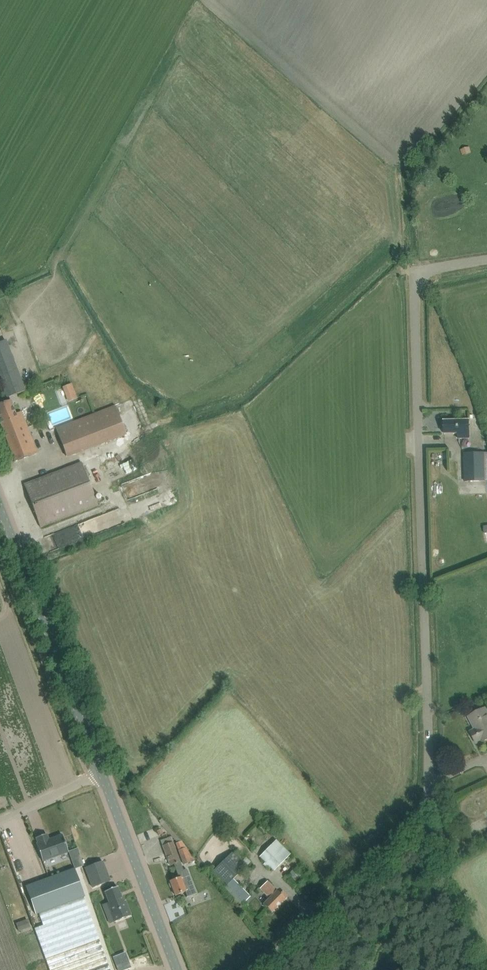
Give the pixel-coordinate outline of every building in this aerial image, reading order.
[(25,391),(6,340),(0,342),(0,379),(7,397),(25,391)] [(25,421),(22,412),(16,414),(11,401),(0,405),(0,422),(15,461),(37,453),(25,421)] [(67,457),(126,434),(115,406),(56,429),(67,457)] [(469,420),(452,421),(452,419),(446,419),(446,421),(444,421),(444,423),(442,423),(442,429),(444,429),(444,434),(458,434),(458,439),(469,438),(469,420)] [(465,481),(485,481),(484,453),(464,453),(465,481)] [(98,506),(81,462),(24,484),(41,528),(98,506)] [(475,729),(477,734),(473,736),(476,744),(481,741),(482,742),(486,740),(486,718),(483,710),(485,709),(485,708),(468,717),(475,729)] [(36,838),(38,843),(36,844),(42,861),(68,852),(62,835),(49,840),(47,834),(36,838)] [(260,856),(274,870),(290,854),(276,840),(260,856)] [(189,867),(193,877),(201,874),(197,864),(198,864),(184,844),(182,841),(176,843),(184,864),(190,861),(191,866),(189,867)] [(180,861),(173,842),(163,846),(170,865),(174,864),(180,861)] [(224,888),(241,906),(250,897),(233,879),(247,865),(233,851),(213,871),(226,885),(224,888)] [(83,866),(81,858),(72,861),(74,868),(75,869),(83,866)] [(102,861),(85,868),(93,888),(110,881),(102,861)] [(191,881),(186,869),(183,870),(180,861),(174,864),(179,878),(170,881),(175,895),(185,891),(187,896),(186,897),(187,897),(197,893),(196,893),(191,881)] [(39,913),(84,897),(85,896),(75,869),(74,868),(25,886),(36,914),(39,913)] [(269,898),(263,904),(271,912),(288,896),(283,891),(280,893),(267,881),(260,888),(269,898)] [(117,887),(104,892),(108,899),(110,907),(108,908),(114,922),(121,919),(120,919),(124,918),(131,915),(125,901),(123,902),(117,887)] [(84,897),(39,913),(43,926),(35,929),(45,958),(50,969),(110,969),(84,897)] [(28,920),(16,924),(19,931),(31,927),(28,920)]
